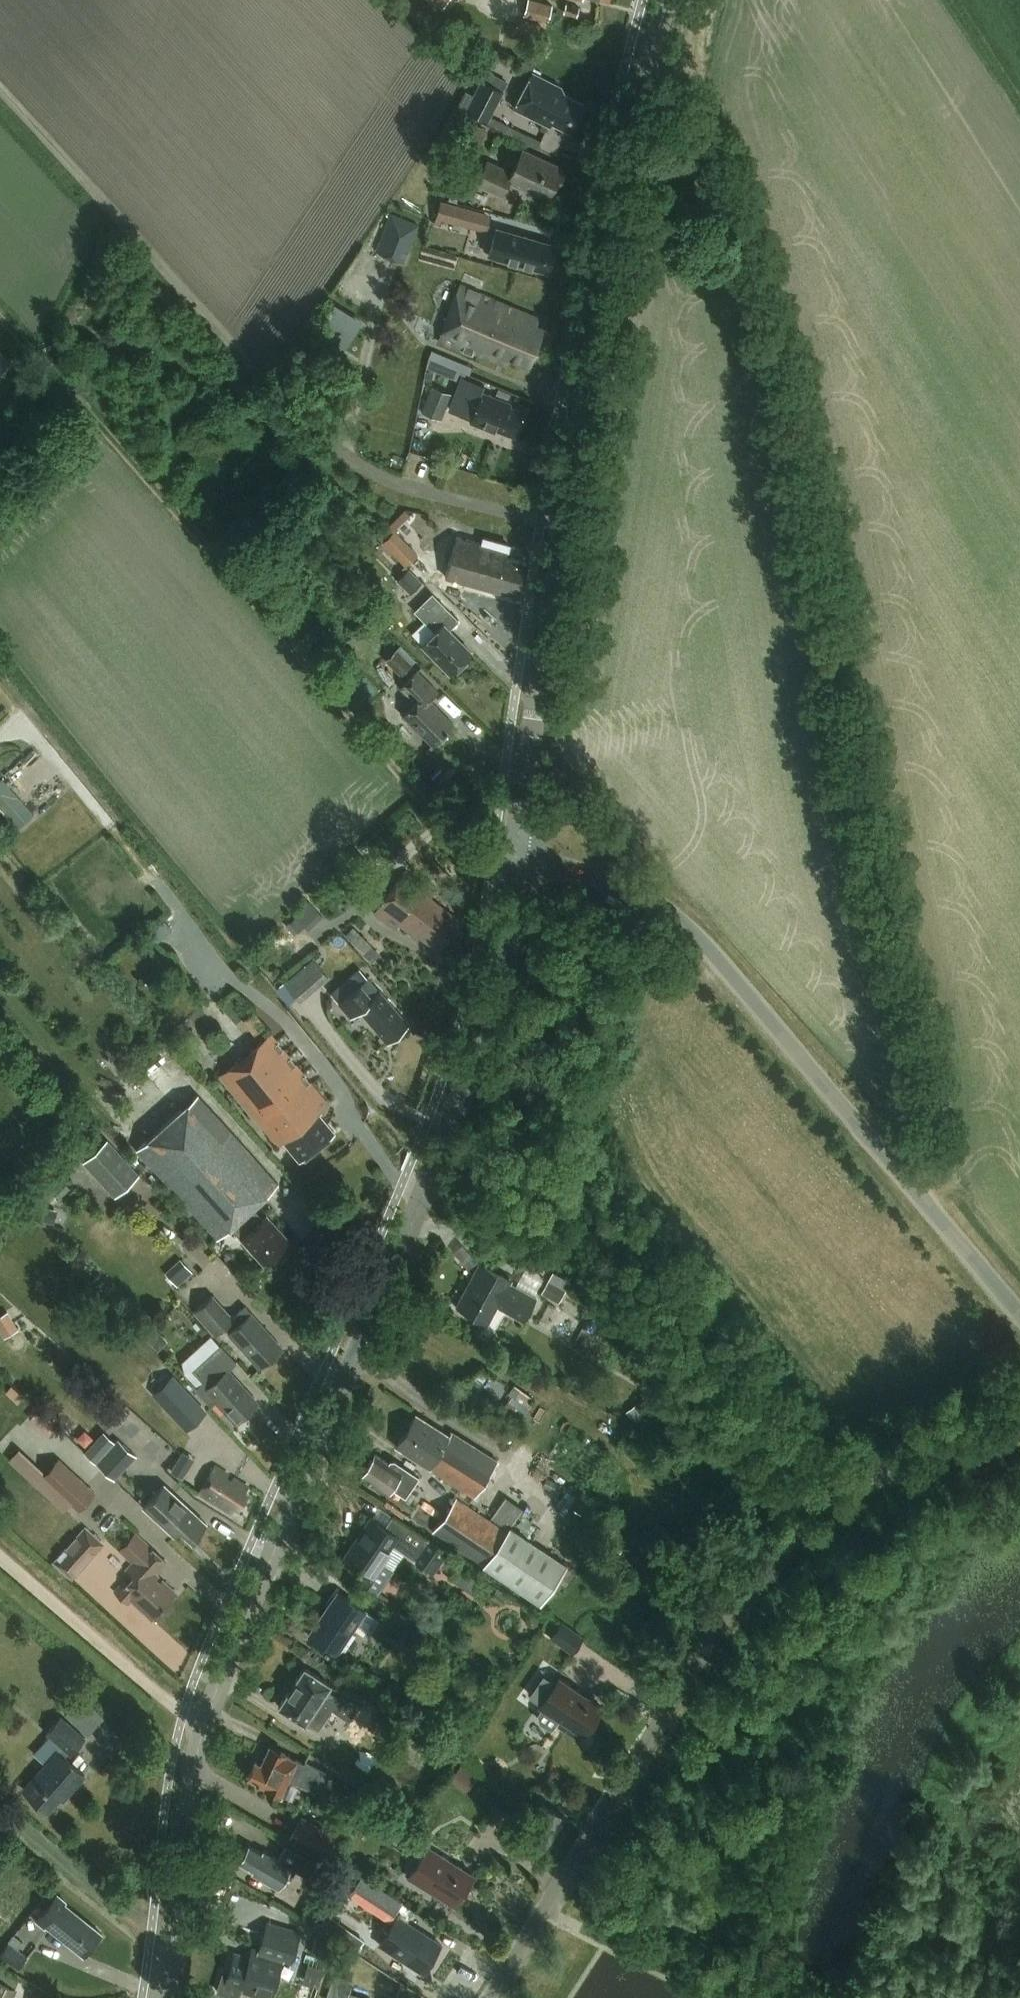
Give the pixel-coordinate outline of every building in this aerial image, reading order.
[(528,0),(523,17),(546,23),(551,6),(528,0)] [(552,120),(572,130),(585,104),(565,93),(562,87),(534,73),(517,107),(550,124),(552,120)] [(502,92),(481,81),(466,109),(487,120),(502,92)] [(520,135),(527,123),(499,109),(493,121),(520,135)] [(510,180),(549,198),(555,186),(558,187),(567,168),(524,147),(514,169),(490,158),(479,183),(504,194),(510,180)] [(469,208),(440,200),(434,224),(440,226),(442,218),(464,224),(469,208)] [(388,216),(373,255),(402,266),(417,227),(388,216)] [(499,227),(491,255),(549,271),(557,244),(499,227)] [(462,287),(441,340),(474,353),(475,349),(507,362),(510,356),(529,364),(543,326),(536,324),(539,317),(462,287)] [(357,314),(333,300),(311,338),(334,352),(357,314)] [(429,368),(462,376),(467,355),(435,346),(429,368)] [(0,348),(0,368),(10,359),(0,348)] [(430,386),(414,427),(436,435),(441,421),(439,421),(449,394),(430,386)] [(484,391),(473,421),(495,430),(497,427),(517,435),(526,410),(511,404),(512,402),(484,391)] [(458,536),(448,577),(501,591),(502,585),(520,590),(528,561),(508,556),(511,543),(484,536),(483,542),(458,536)] [(463,622),(434,592),(415,610),(436,631),(424,643),(452,672),(472,652),(453,633),(463,622)] [(380,662),(395,677),(405,667),(390,652),(380,662)] [(455,723),(431,699),(439,691),(419,670),(401,688),(415,701),(403,713),(434,744),(455,723)] [(406,870),(375,913),(397,929),(401,925),(418,937),(419,936),(439,950),(457,926),(451,922),(456,915),(432,897),(436,892),(406,870)] [(307,929),(322,914),(309,900),(294,914),(296,917),(290,922),(298,930),(304,925),(307,929)] [(356,927),(350,937),(376,955),(383,946),(356,927)] [(298,998),(329,972),(316,957),(285,983),(298,998)] [(359,968),(330,992),(351,1016),(360,1008),(388,1041),(409,1022),(381,989),(359,968)] [(320,1112),(329,1104),(272,1034),(222,1075),(279,1145),(285,1140),(300,1158),(334,1130),(320,1112)] [(289,1238),(267,1213),(263,1216),(254,1205),(279,1182),(199,1094),(138,1148),(219,1237),(232,1226),(264,1261),(289,1238)] [(139,1173),(107,1138),(83,1160),(115,1196),(139,1173)] [(181,1283),(197,1270),(185,1256),(169,1268),(181,1283)] [(524,1319),(537,1297),(511,1283),(513,1279),(480,1261),(457,1304),(488,1321),(498,1305),(524,1319)] [(559,1301),(571,1280),(553,1270),(542,1292),(559,1301)] [(213,1294),(196,1310),(217,1334),(225,1326),(230,1331),(229,1332),(261,1367),(284,1347),(246,1305),(233,1317),(213,1294)] [(19,1329),(8,1311),(0,1315),(0,1331),(4,1338),(19,1329)] [(211,1355),(197,1368),(211,1383),(201,1391),(212,1403),(216,1400),(236,1422),(259,1401),(236,1376),(243,1370),(221,1346),(211,1355)] [(184,1422),(200,1407),(172,1377),(156,1392),(184,1422)] [(637,1402),(626,1411),(635,1422),(637,1421),(642,1428),(650,1422),(645,1415),(646,1414),(637,1402)] [(469,1478),(481,1486),(498,1460),(453,1431),(450,1435),(417,1413),(409,1426),(414,1430),(413,1433),(457,1462),(453,1469),(468,1479),(469,1478)] [(474,1496),(481,1486),(469,1478),(468,1479),(453,1469),(457,1462),(413,1433),(414,1430),(409,1426),(397,1445),(431,1467),(431,1468),(474,1496)] [(114,1443),(96,1462),(114,1479),(134,1457),(116,1440),(113,1443),(114,1443)] [(15,1447),(6,1456),(63,1508),(70,1500),(77,1507),(94,1488),(54,1451),(38,1469),(15,1447)] [(182,1475),(193,1456),(179,1448),(168,1467),(182,1475)] [(390,1460),(390,1461),(377,1452),(362,1474),(377,1484),(378,1487),(382,1490),(385,1490),(387,1491),(391,1486),(400,1492),(399,1495),(404,1498),(420,1475),(395,1459),(390,1460)] [(232,1511),(235,1505),(239,1507),(247,1495),(244,1493),(248,1486),(216,1466),(200,1492),(232,1511)] [(192,1538),(207,1522),(165,1483),(144,1506),(175,1534),(181,1528),(192,1538)] [(508,1529),(523,1507),(506,1496),(491,1518),(508,1529)] [(484,1566),(507,1531),(457,1497),(433,1531),(484,1566)] [(435,1571),(448,1551),(391,1514),(384,1524),(371,1516),(343,1558),(365,1572),(360,1579),(379,1592),(394,1570),(382,1562),(395,1543),(412,1554),(411,1555),(435,1571)] [(71,1579),(103,1544),(84,1526),(52,1562),(71,1579)] [(567,1564),(511,1526),(507,1531),(484,1566),(540,1604),(553,1586),(562,1592),(576,1572),(566,1565),(567,1564)] [(125,1580),(115,1591),(128,1602),(131,1599),(152,1619),(176,1592),(155,1573),(166,1561),(148,1545),(148,1546),(136,1534),(121,1550),(133,1562),(127,1569),(134,1576),(128,1583),(125,1580)] [(482,1600),(483,1598),(491,1587),(457,1564),(449,1575),(448,1576),(482,1600)] [(380,1620),(366,1610),(337,1591),(309,1634),(314,1638),(337,1653),(347,1638),(357,1624),(371,1633),(380,1620)] [(548,1637),(572,1655),(584,1638),(559,1621),(548,1637)] [(331,1684),(305,1667),(279,1705),(305,1722),(307,1719),(318,1727),(331,1707),(349,1719),(361,1700),(345,1689),(340,1697),(327,1689),(331,1684)] [(542,1707),(535,1717),(552,1729),(559,1719),(584,1736),(604,1707),(559,1676),(539,1705),(542,1707)] [(70,1752),(71,1753),(85,1737),(62,1715),(47,1732),(63,1746),(59,1751),(57,1749),(22,1787),(48,1810),(61,1796),(63,1798),(85,1774),(66,1756),(70,1752)] [(255,1760),(248,1776),(266,1785),(265,1787),(281,1794),(289,1777),(297,1780),(296,1782),(311,1788),(318,1792),(327,1771),(321,1768),(306,1761),(305,1763),(285,1754),(286,1752),(270,1745),(262,1763),(255,1760)] [(541,1853),(564,1817),(542,1803),(519,1839),(541,1853)] [(302,1817),(290,1839),(325,1857),(336,1835),(302,1817)] [(244,1847),(240,1855),(241,1859),(240,1861),(253,1869),(252,1871),(279,1887),(291,1866),(307,1875),(315,1862),(286,1846),(279,1858),(264,1850),(262,1852),(250,1844),(248,1846),(244,1847)] [(409,1876),(454,1905),(473,1874),(428,1846),(409,1876)] [(380,1943),(423,1971),(441,1944),(406,1921),(414,1909),(363,1876),(352,1892),(395,1920),(380,1943)] [(45,1926),(46,1924),(84,1955),(102,1933),(64,1902),(66,1900),(58,1893),(36,1919),(45,1926)] [(356,1949),(364,1938),(340,1919),(332,1930),(356,1949)] [(217,1991),(238,1997),(240,1991),(263,1997),(271,1997),(283,1959),(291,1961),(300,1931),(267,1921),(261,1941),(258,1949),(252,1947),(249,1956),(234,1951),(227,1974),(223,1973),(217,1991)] [(10,1942),(1,1953),(19,1967),(28,1955),(18,1948),(23,1941),(13,1933),(8,1940),(10,1942)] [(346,1994),(350,1980),(332,1974),(325,1997),(360,1997),(346,1994)] [(18,1989),(0,1981),(0,1997),(14,1997),(18,1989)]
